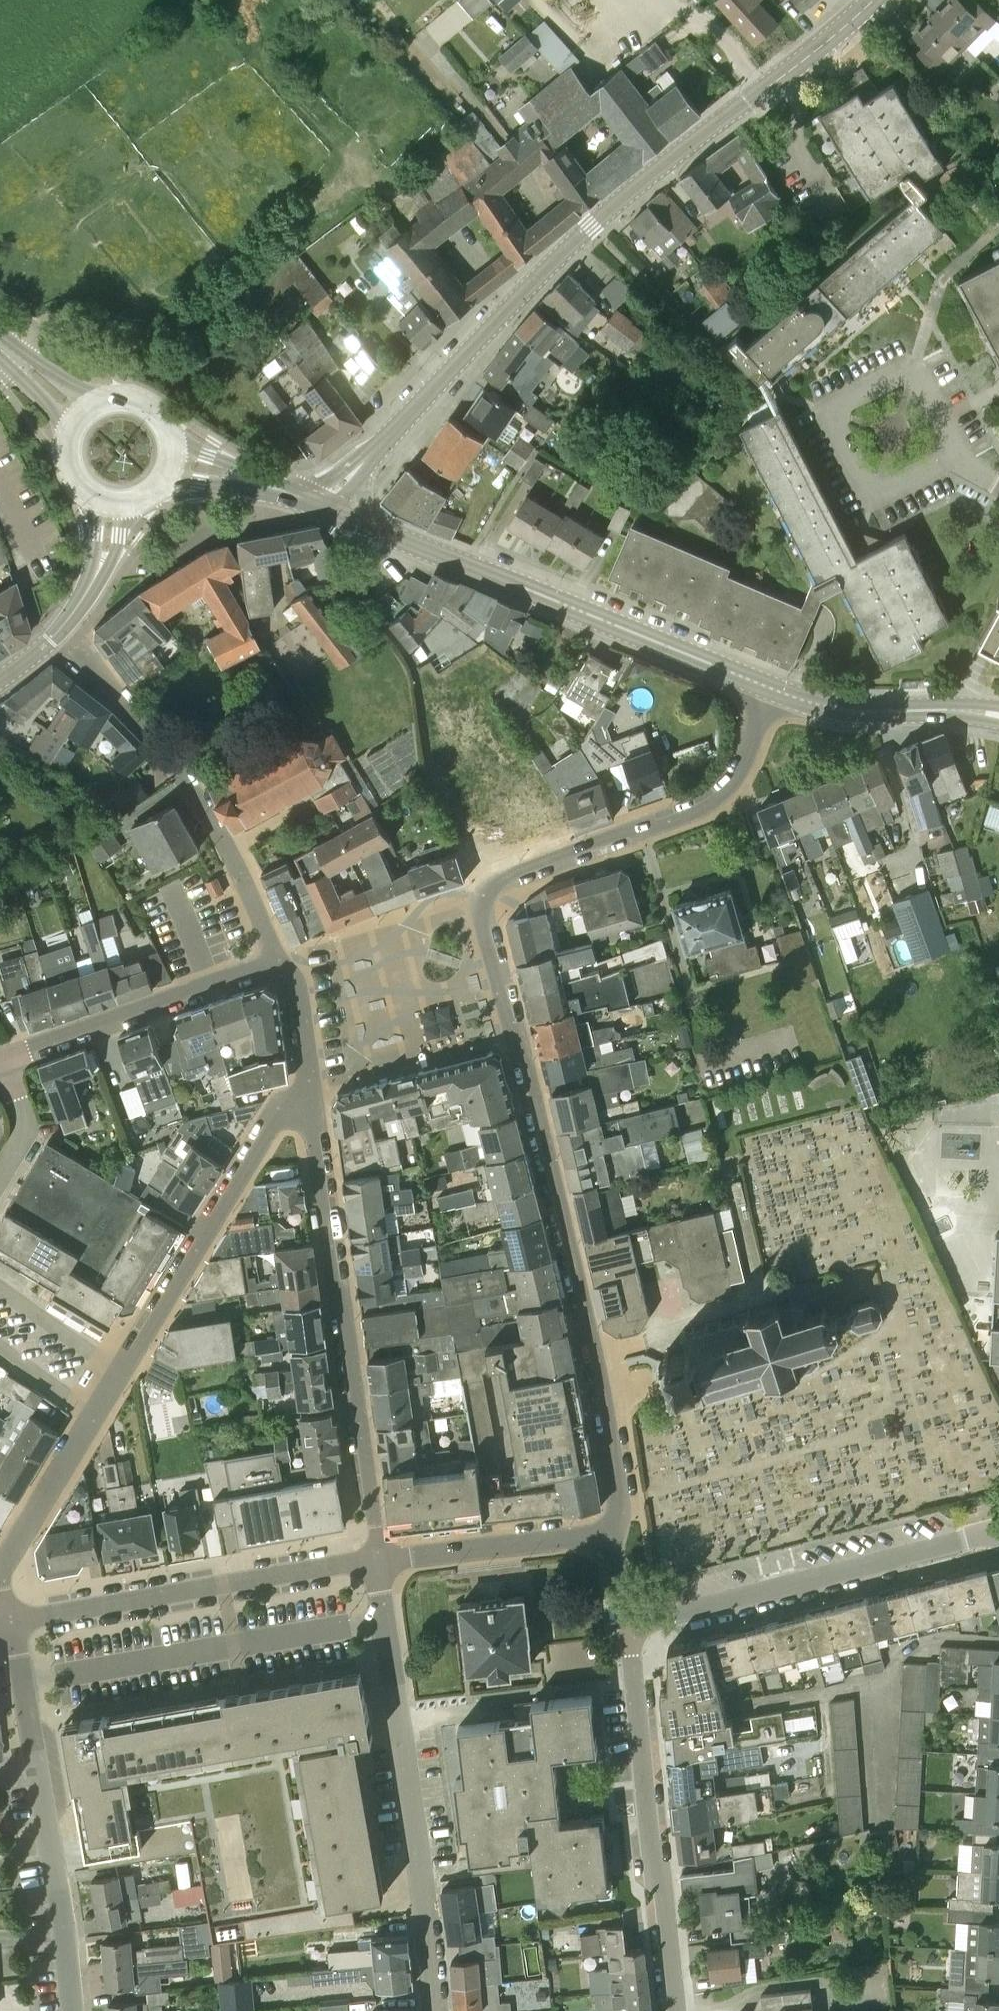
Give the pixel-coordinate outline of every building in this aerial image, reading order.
[(499,2),(507,11),(518,0),(500,0),(499,2)] [(778,25),(758,2),(761,0),(716,0),(715,2),(755,46),(778,25)] [(816,0),(792,0),(803,12),(816,0)] [(965,47),(984,27),(987,31),(997,21),(975,0),(973,0),(965,7),(958,0),(950,0),(934,16),(965,47)] [(946,66),(965,47),(934,16),(914,36),(926,47),(917,56),(940,79),(950,69),(946,66)] [(563,145),(541,162),(565,196),(580,212),(600,196),(601,196),(643,161),(643,160),(671,138),(644,105),(645,104),(640,97),(619,70),(591,92),(571,67),(579,61),(543,21),(526,36),(538,49),(561,74),(530,99),(561,141),(600,109),(622,140),(586,171),(566,144),(564,146),(563,145)] [(534,53),(538,49),(526,36),(505,55),(516,69),(520,65),(524,70),(538,58),(534,53)] [(618,70),(627,81),(646,66),(653,73),(670,60),(654,41),(618,70)] [(657,83),(643,95),(640,97),(645,104),(644,105),(671,138),(701,113),(676,82),(664,91),(657,83)] [(916,204),(918,203),(927,195),(917,184),(943,168),(892,85),(870,98),(861,82),(846,91),(850,97),(820,115),(871,199),(899,181),(904,190),(912,199),(916,204)] [(511,139),(534,167),(541,162),(563,145),(561,141),(530,99),(521,106),(532,120),(516,133),(516,132),(510,137),(511,139)] [(511,139),(510,137),(499,146),(473,111),(459,123),(467,132),(492,163),(493,165),(463,188),(480,213),(506,250),(517,266),(518,265),(518,266),(533,252),(552,236),(537,218),(527,227),(502,192),(534,167),(511,139)] [(382,249),(401,272),(434,246),(479,213),(480,213),(463,188),(493,165),(492,163),(467,132),(414,171),(409,165),(392,177),(405,195),(423,182),(435,197),(419,209),(416,211),(420,217),(409,225),(411,228),(403,235),(394,224),(397,222),(376,195),(360,208),(380,235),(378,237),(386,247),(382,249)] [(778,197),(739,136),(703,161),(704,161),(680,179),(706,212),(728,198),(742,221),(741,223),(747,232),(785,207),(779,196),(778,197)] [(992,161),(985,148),(974,155),(982,167),(992,161)] [(565,196),(560,200),(552,206),(567,225),(580,212),(565,196)] [(943,232),(918,203),(916,204),(912,199),(746,346),(738,337),(731,343),(738,350),(734,353),(744,365),(760,382),(762,390),(943,232)] [(690,247),(698,239),(693,233),(697,230),(674,204),(659,216),(682,242),(684,240),(690,247)] [(672,250),(680,244),(650,207),(631,223),(650,247),(651,246),(661,260),(669,269),(680,260),(672,250)] [(420,303),(424,299),(414,288),(401,272),(382,249),(386,247),(378,237),(377,238),(378,239),(370,245),(382,261),(372,269),(392,290),(387,295),(405,315),(399,320),(423,347),(443,328),(420,303)] [(427,296),(449,322),(475,301),(477,300),(463,283),(434,246),(401,272),(414,288),(424,299),(427,296)] [(506,250),(463,283),(477,300),(517,266),(506,250)] [(312,305),(328,293),(298,254),(246,293),(258,309),(294,281),(312,305)] [(958,279),(998,358),(998,258),(958,279)] [(578,336),(588,322),(585,319),(590,313),(587,310),(595,303),(568,274),(544,298),(545,299),(540,304),(568,328),(578,336)] [(719,276),(712,281),(727,301),(735,295),(726,282),(724,283),(719,276)] [(716,309),(727,301),(712,281),(701,289),(716,309)] [(339,291),(332,297),(342,309),(349,304),(339,291)] [(328,293),(312,305),(319,314),(335,302),(328,293)] [(517,329),(562,364),(564,362),(580,344),(536,308),(517,329)] [(633,324),(632,324),(633,322),(616,309),(601,330),(626,351),(633,345),(638,350),(652,334),(636,320),(633,324)] [(326,414),(344,401),(346,400),(328,374),(339,366),(307,320),(282,339),(288,347),(280,353),(290,367),(298,362),(314,384),(307,389),(326,414)] [(561,366),(562,364),(517,329),(483,374),(529,408),(522,418),(545,433),(553,421),(531,406),(537,397),(531,391),(553,361),(561,366)] [(362,401),(362,400),(390,374),(351,333),(342,342),(354,354),(352,355),(362,366),(353,375),(359,381),(352,388),(362,401)] [(290,367),(307,389),(314,384),(298,362),(290,367)] [(276,414),(286,406),(270,384),(259,392),(276,414)] [(510,442),(519,428),(509,422),(517,410),(485,388),(467,415),(499,436),(500,435),(510,442)] [(751,422),(769,414),(762,399),(744,408),(751,422)] [(362,425),(344,401),(326,414),(323,416),(326,420),(309,432),(311,435),(308,436),(322,455),(362,425)] [(847,564),(771,414),(740,430),(815,576),(805,601),(818,607),(824,594),(842,585),(843,584),(885,667),(924,646),(919,636),(949,621),(904,535),(882,546),(881,544),(864,538),(860,548),(864,555),(847,564)] [(439,467),(444,470),(457,479),(483,441),(450,418),(424,457),(439,467)] [(520,469),(536,445),(520,434),(503,458),(520,469)] [(432,487),(444,470),(439,467),(424,457),(408,469),(382,503),(422,528),(429,531),(441,510),(448,499),(446,497),(432,487)] [(601,478),(608,467),(592,458),(586,469),(601,478)] [(532,486),(545,466),(535,459),(521,480),(532,486)] [(696,473),(664,510),(678,521),(681,517),(695,516),(709,528),(731,503),(696,473)] [(571,494),(582,500),(588,490),(578,483),(571,494)] [(525,537),(545,505),(527,494),(507,525),(525,537)] [(575,511),(582,500),(571,494),(565,504),(575,511)] [(619,532),(631,508),(620,503),(608,527),(619,532)] [(564,517),(563,517),(545,505),(525,537),(545,549),(548,544),(564,517)] [(441,510),(429,531),(452,540),(461,518),(441,510)] [(566,556),(586,524),(566,512),(563,517),(564,517),(548,544),(566,556)] [(586,524),(566,556),(585,567),(604,536),(586,524)] [(279,532),(289,564),(290,569),(312,562),(318,579),(336,573),(325,542),(323,543),(318,525),(279,532)] [(814,617),(721,577),(723,570),(629,530),(609,576),(622,581),(623,579),(633,584),(632,586),(645,591),(646,589),(656,594),(655,596),(668,601),(669,599),(679,604),(678,606),(691,611),(692,609),(702,614),(701,616),(702,616),(699,623),(705,625),(706,623),(723,630),(722,633),(735,638),(736,636),(746,640),(745,643),(758,648),(759,646),(769,650),(769,653),(781,658),(782,656),(793,660),(792,663),(794,663),(814,617)] [(288,565),(289,564),(279,532),(237,540),(238,555),(246,614),(273,611),(266,562),(286,558),(288,565)] [(158,618),(170,633),(171,632),(160,619),(200,593),(222,627),(203,637),(219,668),(261,648),(247,620),(226,583),(233,579),(228,574),(238,568),(225,545),(205,551),(136,594),(157,619),(158,618)] [(460,610),(473,590),(436,574),(431,584),(411,574),(400,600),(409,604),(407,609),(414,615),(419,607),(438,617),(440,614),(466,633),(467,632),(476,638),(485,627),(460,610)] [(305,590),(299,579),(293,579),(289,582),(285,583),(288,603),(289,602),(340,670),(370,646),(357,629),(345,638),(306,589),(305,590)] [(7,649),(24,639),(29,629),(14,583),(0,592),(0,638),(7,649)] [(380,612),(396,599),(388,590),(372,602),(380,612)] [(460,610),(485,627),(488,621),(497,626),(493,634),(486,631),(484,635),(483,643),(516,668),(520,658),(502,650),(523,611),(473,590),(460,610)] [(167,635),(170,633),(158,618),(157,619),(136,594),(135,595),(94,629),(93,638),(106,655),(138,700),(165,669),(150,648),(152,646),(167,635)] [(998,599),(997,600),(998,601),(980,634),(983,636),(983,637),(982,636),(980,640),(980,641),(981,643),(985,636),(998,642),(998,599)] [(409,653),(438,617),(419,607),(414,615),(407,609),(388,625),(409,653)] [(525,618),(520,629),(540,639),(545,628),(525,618)] [(597,719),(610,697),(600,691),(613,668),(591,654),(566,696),(584,706),(582,710),(597,719)] [(647,667),(633,660),(626,673),(635,678),(643,675),(647,667)] [(57,700),(74,682),(51,665),(15,691),(4,699),(10,707),(28,716),(49,695),(56,701),(57,700)] [(124,775),(148,754),(109,709),(74,682),(57,700),(66,706),(81,714),(69,733),(86,743),(100,723),(123,750),(111,760),(124,775)] [(69,733),(81,714),(66,706),(48,729),(41,725),(26,753),(48,766),(63,739),(65,739),(69,733)] [(523,740),(530,735),(525,727),(518,732),(523,740)] [(581,747),(595,771),(625,760),(636,790),(663,780),(652,749),(651,750),(644,730),(630,735),(629,734),(612,741),(612,740),(598,744),(593,727),(585,740),(578,744),(581,747)] [(299,739),(211,788),(233,830),(311,790),(324,813),(361,793),(341,760),(346,756),(331,732),(319,738),(320,740),(299,739)] [(941,823),(942,823),(936,803),(967,790),(944,734),(945,734),(944,732),(917,743),(929,785),(930,784),(941,823)] [(928,827),(942,823),(941,823),(930,784),(929,785),(917,743),(895,752),(911,792),(917,789),(928,827)] [(601,780),(595,771),(581,747),(556,763),(557,764),(550,769),(544,762),(544,761),(536,750),(530,755),(560,799),(565,796),(577,832),(615,818),(601,780)] [(874,800),(884,824),(894,819),(888,805),(897,801),(880,759),(862,766),(875,799),(874,800)] [(862,766),(844,774),(866,831),(884,824),(874,800),(875,799),(862,766)] [(865,863),(878,858),(872,845),(866,831),(844,774),(811,787),(824,820),(824,822),(825,822),(835,846),(854,838),(865,863)] [(987,777),(975,778),(976,788),(987,787),(987,777)] [(113,795),(125,813),(152,796),(139,778),(113,795)] [(809,828),(824,822),(824,820),(811,787),(779,800),(793,835),(799,833),(810,859),(824,853),(818,838),(814,840),(809,828)] [(793,835),(779,800),(759,808),(779,866),(791,861),(787,852),(797,848),(793,835)] [(129,828),(153,873),(199,849),(174,803),(129,828)] [(392,842),(372,809),(368,803),(352,812),(358,821),(335,834),(351,864),(362,857),(374,884),(364,889),(375,910),(402,900),(394,879),(386,860),(397,854),(392,842)] [(99,862),(118,850),(123,847),(109,825),(85,840),(99,862)] [(332,875),(351,864),(335,834),(294,855),(303,872),(302,872),(311,890),(317,903),(328,928),(375,910),(364,889),(355,892),(353,888),(339,894),(332,875)] [(394,879),(402,900),(419,894),(465,879),(453,842),(452,838),(420,851),(423,860),(409,866),(411,872),(394,879)] [(872,845),(878,858),(887,854),(881,841),(872,845)] [(967,845),(953,849),(957,860),(970,857),(969,852),(967,845)] [(957,860),(953,849),(938,854),(944,877),(948,876),(956,903),(968,900),(957,860)] [(271,856),(276,866),(284,863),(279,853),(271,856)] [(972,856),(970,857),(957,860),(968,900),(983,895),(978,877),(972,856)] [(47,864),(52,879),(61,876),(56,861),(47,864)] [(311,890),(302,872),(295,875),(290,863),(266,874),(270,882),(266,884),(267,885),(286,877),(301,911),(299,911),(310,935),(312,935),(328,928),(317,903),(309,906),(304,893),(311,890)] [(601,875),(616,928),(629,924),(630,929),(644,925),(629,874),(621,869),(601,875)] [(592,934),(616,928),(601,875),(576,882),(582,905),(593,941),(594,940),(592,934)] [(281,919),(299,911),(301,911),(286,877),(267,885),(281,919)] [(582,905),(576,882),(574,877),(546,887),(524,902),(529,915),(507,920),(518,961),(556,952),(551,932),(563,929),(559,910),(560,910),(560,904),(575,898),(577,906),(582,905)] [(214,898),(224,893),(217,878),(207,883),(214,898)] [(19,894),(14,886),(4,893),(9,901),(19,894)] [(748,945),(745,935),(732,888),(674,905),(687,951),(708,945),(711,955),(706,957),(712,978),(762,965),(756,943),(748,945)] [(943,927),(928,888),(893,901),(898,914),(905,933),(915,963),(952,951),(952,950),(943,927)] [(983,896),(968,900),(972,913),(986,908),(983,896)] [(831,925),(860,915),(857,907),(828,917),(831,925)] [(291,944),(310,935),(299,911),(281,919),(291,944)] [(95,920),(101,939),(120,933),(114,914),(95,920)] [(860,915),(831,925),(836,940),(865,930),(865,929),(862,922),(860,915)] [(106,954),(101,939),(95,920),(80,924),(95,968),(80,972),(80,973),(92,1009),(101,1005),(110,1002),(110,1003),(120,1000),(109,965),(106,954)] [(782,924),(773,927),(776,934),(784,932),(782,924)] [(792,985),(816,978),(802,928),(777,936),(792,985)] [(45,970),(40,956),(34,938),(22,942),(26,953),(23,954),(34,987),(21,991),(21,992),(14,993),(23,1025),(32,1022),(34,1027),(60,1018),(45,970)] [(668,957),(662,938),(619,954),(622,963),(654,952),(657,960),(668,957)] [(525,992),(562,982),(562,981),(576,976),(574,963),(596,957),(593,944),(556,952),(518,961),(525,992)] [(80,973),(80,972),(76,960),(58,966),(54,952),(40,956),(45,970),(60,1018),(92,1009),(80,973)] [(109,965),(120,1000),(154,987),(148,966),(144,967),(141,958),(126,963),(125,960),(109,965)] [(531,1022),(579,1011),(578,1010),(608,1003),(609,1009),(631,1004),(623,972),(599,980),(597,973),(562,982),(525,992),(531,1022)] [(261,1067),(287,1061),(277,991),(267,985),(243,993),(255,1031),(258,1047),(260,1061),(261,1067)] [(241,1053),(258,1047),(255,1031),(243,993),(211,1003),(208,1004),(228,1067),(229,1071),(245,1066),(241,1053)] [(826,1001),(832,1017),(842,1014),(837,998),(826,1001)] [(210,1073),(228,1067),(208,1004),(178,1016),(183,1029),(176,1032),(178,1036),(176,1037),(176,1038),(157,1045),(167,1074),(184,1068),(187,1078),(197,1074),(196,1071),(207,1067),(210,1073)] [(596,1007),(598,1016),(609,1014),(607,1004),(596,1007)] [(542,1055),(599,1042),(611,1040),(609,1026),(601,1027),(591,1030),(589,1019),(581,1021),(579,1011),(531,1022),(534,1034),(536,1033),(542,1055)] [(686,1023),(675,1026),(680,1047),(690,1045),(686,1023)] [(157,1045),(150,1024),(119,1035),(136,1084),(120,1090),(129,1117),(147,1111),(145,1107),(175,1097),(167,1074),(157,1045)] [(548,1079),(629,1060),(636,1059),(633,1046),(620,1049),(602,1053),(599,1042),(542,1055),(547,1079),(548,1079)] [(97,1079),(86,1047),(40,1064),(66,1137),(89,1129),(84,1111),(86,1110),(77,1086),(97,1079)] [(422,1071),(431,1106),(433,1114),(429,1115),(433,1130),(514,1109),(500,1057),(491,1052),(422,1071)] [(560,1132),(625,1116),(622,1103),(608,1107),(604,1092),(635,1085),(629,1060),(548,1079),(552,1093),(560,1132)] [(289,1079),(287,1061),(261,1067),(260,1061),(245,1066),(229,1071),(234,1092),(289,1079)] [(410,1111),(431,1106),(422,1071),(391,1079),(403,1137),(406,1136),(406,1137),(420,1134),(415,1116),(411,1115),(410,1111)] [(397,1140),(403,1137),(391,1079),(362,1086),(370,1117),(384,1113),(385,1118),(390,1137),(396,1135),(397,1140)] [(376,1140),(370,1117),(362,1086),(338,1093),(332,1101),(337,1133),(343,1172),(383,1167),(401,1163),(397,1140),(396,1135),(390,1137),(376,1140)] [(677,1092),(678,1101),(689,1099),(687,1090),(677,1092)] [(577,1158),(642,1142),(681,1131),(674,1103),(625,1116),(560,1132),(567,1164),(577,1161),(577,1158)] [(238,1125),(241,1125),(252,1122),(265,1104),(234,1111),(238,1125)] [(163,1158),(209,1186),(224,1162),(233,1148),(212,1135),(205,1116),(182,1121),(167,1145),(166,1140),(157,1142),(160,1156),(163,1158)] [(453,1170),(476,1165),(525,1153),(515,1116),(479,1125),(483,1142),(461,1147),(463,1153),(450,1156),(453,1170)] [(702,1127),(682,1132),(690,1163),(710,1158),(702,1127)] [(130,1190),(115,1181),(48,1141),(8,1208),(27,1219),(45,1231),(64,1242),(80,1252),(72,1266),(90,1277),(107,1288),(125,1300),(118,1311),(122,1313),(134,1310),(145,1291),(142,1289),(180,1228),(183,1223),(184,1222),(143,1198),(130,1190)] [(573,1189),(597,1184),(611,1181),(649,1171),(642,1142),(577,1158),(577,1161),(567,1164),(573,1189)] [(462,1205),(533,1188),(525,1153),(476,1165),(481,1185),(438,1196),(442,1210),(462,1205)] [(192,1211),(209,1186),(163,1158),(155,1172),(158,1174),(143,1198),(184,1222),(192,1211)] [(115,1181),(130,1190),(137,1169),(122,1160),(115,1181)] [(349,1210),(413,1201),(412,1187),(400,1189),(398,1171),(344,1178),(349,1210)] [(445,1174),(433,1177),(436,1189),(448,1186),(445,1174)] [(239,1209),(257,1220),(257,1217),(259,1212),(293,1207),(294,1217),(306,1215),(305,1206),(307,1205),(304,1187),(303,1187),(301,1177),(254,1183),(239,1209)] [(584,1239),(629,1229),(619,1186),(599,1191),(597,1184),(573,1189),(584,1239)] [(505,1226),(541,1217),(533,1188),(462,1205),(466,1220),(501,1211),(504,1224),(505,1226)] [(415,1211),(413,1201),(349,1210),(352,1240),(389,1234),(386,1211),(402,1209),(403,1212),(415,1211)] [(27,1219),(8,1208),(0,1220),(0,1248),(7,1252),(27,1219)] [(257,1220),(239,1209),(210,1257),(249,1252),(276,1248),(272,1222),(262,1224),(257,1220)] [(730,1283),(745,1279),(733,1228),(718,1232),(713,1210),(629,1229),(584,1239),(589,1258),(602,1315),(604,1324),(617,1333),(620,1328),(636,1324),(641,1327),(649,1314),(647,1305),(643,1286),(639,1267),(638,1263),(665,1256),(684,1269),(690,1295),(699,1301),(732,1293),(730,1283)] [(479,1275),(551,1259),(541,1217),(505,1226),(504,1224),(501,1225),(501,1227),(488,1230),(491,1243),(499,1242),(500,1248),(488,1250),(489,1252),(439,1261),(442,1278),(478,1272),(479,1275)] [(26,1264),(45,1231),(27,1219),(7,1252),(26,1264)] [(43,1274),(64,1242),(45,1231),(26,1264),(43,1274)] [(997,1233),(989,1368),(998,1368),(998,1233),(997,1233)] [(356,1270),(423,1260),(421,1247),(402,1249),(402,1250),(391,1251),(389,1234),(352,1240),(356,1270)] [(59,1284),(72,1266),(80,1252),(64,1242),(43,1274),(59,1284)] [(272,1289),(317,1283),(312,1243),(276,1248),(279,1279),(271,1280),(272,1289)] [(272,1289),(271,1280),(256,1282),(255,1276),(248,1277),(247,1266),(251,1265),(249,1252),(210,1257),(184,1301),(191,1300),(213,1297),(246,1292),(272,1289)] [(469,1295),(556,1281),(551,1259),(479,1275),(478,1272),(442,1278),(444,1288),(407,1293),(360,1299),(362,1315),(446,1302),(469,1300),(469,1295)] [(424,1273),(423,1260),(356,1270),(360,1299),(407,1293),(405,1276),(424,1273)] [(70,1310),(90,1277),(72,1266),(59,1284),(51,1298),(70,1310)] [(87,1320),(107,1288),(90,1277),(70,1310),(87,1320)] [(562,1302),(556,1281),(469,1295),(469,1300),(362,1315),(368,1346),(450,1334),(480,1330),(478,1318),(562,1302)] [(284,1308),(320,1303),(317,1283),(272,1289),(246,1292),(248,1305),(283,1300),(284,1308)] [(106,1332),(118,1311),(125,1300),(107,1288),(87,1320),(106,1332)] [(191,1300),(193,1312),(215,1309),(213,1297),(191,1300)] [(704,1400),(706,1399),(755,1384),(760,1402),(774,1405),(792,1392),(787,1375),(812,1367),(821,1359),(817,1347),(834,1341),(839,1329),(852,1325),(860,1329),(879,1323),(883,1315),(880,1304),(872,1300),(852,1306),(848,1313),(836,1317),(824,1310),(807,1315),(804,1304),(793,1301),(684,1334),(688,1347),(683,1352),(664,1358),(665,1360),(660,1361),(661,1366),(666,1364),(672,1383),(666,1384),(668,1388),(673,1386),(674,1388),(693,1382),(699,1383),(704,1400)] [(455,1354),(568,1331),(562,1302),(478,1318),(480,1330),(450,1334),(454,1349),(455,1354)] [(326,1342),(320,1303),(284,1308),(273,1310),(277,1336),(245,1341),(247,1353),(326,1342)] [(215,1309),(193,1312),(194,1322),(217,1319),(215,1309)] [(217,1319),(194,1322),(170,1326),(155,1352),(157,1354),(178,1365),(237,1355),(231,1316),(217,1319)] [(514,1432),(585,1419),(584,1414),(579,1388),(575,1368),(576,1368),(568,1331),(455,1354),(460,1377),(467,1413),(472,1438),(473,1440),(495,1435),(483,1372),(492,1369),(491,1364),(501,1362),(514,1432)] [(369,1362),(454,1349),(450,1334),(424,1338),(368,1346),(369,1359),(369,1362)] [(238,1355),(247,1353),(245,1341),(236,1342),(238,1355)] [(253,1387),(325,1376),(324,1366),(329,1365),(327,1347),(290,1352),(292,1368),(279,1370),(279,1368),(264,1370),(265,1372),(253,1374),(255,1384),(253,1384),(253,1387)] [(460,1377),(455,1354),(454,1349),(369,1362),(373,1390),(460,1377)] [(177,1365),(157,1354),(145,1377),(172,1390),(180,1375),(177,1365)] [(33,1389),(7,1374),(0,1387),(0,1390),(24,1404),(33,1389)] [(325,1376),(253,1387),(254,1394),(268,1393),(268,1397),(282,1395),(282,1393),(296,1391),(298,1407),(334,1402),(332,1384),(326,1385),(325,1376)] [(458,1414),(467,1413),(460,1377),(373,1390),(377,1425),(425,1418),(422,1394),(450,1390),(452,1405),(456,1404),(458,1414)] [(42,1460),(59,1432),(25,1411),(16,1426),(0,1416),(0,1434),(42,1460)] [(193,1413),(195,1423),(203,1421),(201,1411),(193,1413)] [(303,1445),(339,1440),(337,1421),(333,1421),(331,1411),(299,1416),(303,1445)] [(437,1462),(451,1461),(451,1459),(450,1448),(432,1451),(427,1418),(425,1418),(377,1425),(383,1470),(437,1462)] [(556,1474),(594,1468),(590,1445),(588,1431),(587,1431),(585,1419),(514,1432),(523,1480),(543,1476),(556,1474)] [(276,1448),(294,1445),(293,1438),(289,1439),(288,1433),(274,1435),(276,1448)] [(19,1497),(42,1460),(0,1434),(0,1486),(19,1497)] [(500,1474),(502,1474),(495,1435),(473,1440),(476,1458),(480,1458),(481,1476),(500,1474)] [(461,1460),(476,1458),(473,1440),(472,1438),(458,1440),(461,1460)] [(339,1440),(303,1445),(307,1465),(290,1468),(291,1474),(339,1467),(338,1457),(342,1456),(339,1440)] [(281,1460),(289,1459),(292,1458),(291,1452),(295,1451),(294,1445),(276,1448),(277,1460),(281,1460)] [(284,1483),(281,1460),(277,1460),(276,1448),(204,1459),(213,1496),(215,1496),(219,1522),(235,1519),(239,1543),(289,1534),(290,1536),(293,1536),(293,1534),(345,1524),(336,1475),(284,1483)] [(116,1461),(132,1552),(140,1550),(143,1552),(150,1550),(151,1548),(156,1547),(149,1509),(149,1510),(148,1505),(138,1507),(129,1458),(116,1461)] [(383,1470),(391,1530),(485,1519),(481,1476),(480,1458),(476,1458),(461,1460),(451,1461),(437,1462),(383,1470)] [(122,1557),(131,1556),(116,1465),(102,1467),(110,1515),(99,1517),(99,1522),(100,1522),(106,1560),(111,1559),(113,1561),(120,1560),(122,1557)] [(481,1476),(485,1519),(564,1510),(564,1513),(601,1506),(594,1468),(556,1474),(543,1476),(523,1480),(503,1482),(502,1474),(500,1474),(481,1476)] [(49,1577),(73,1572),(73,1569),(75,1569),(79,1564),(78,1561),(100,1558),(85,1471),(37,1549),(40,1571),(49,1577)] [(201,1539),(195,1507),(202,1506),(198,1485),(179,1489),(182,1505),(166,1507),(166,1506),(163,1507),(170,1544),(173,1544),(174,1544),(174,1548),(188,1546),(187,1542),(200,1540),(200,1539),(201,1539)] [(965,1573),(978,1621),(994,1617),(998,1635),(998,1566),(986,1569),(986,1567),(965,1573)] [(980,1631),(978,1621),(965,1573),(946,1578),(958,1624),(959,1630),(980,1631)] [(938,1629),(958,1624),(946,1578),(926,1583),(938,1629)] [(918,1634),(938,1629),(926,1583),(906,1588),(918,1634)] [(899,1639),(918,1634),(906,1588),(887,1593),(899,1639)] [(879,1645),(899,1639),(887,1593),(866,1598),(878,1645),(879,1645)] [(532,1663),(524,1596),(507,1597),(507,1598),(502,1598),(503,1599),(492,1600),(482,1601),(478,1601),(461,1602),(468,1670),(480,1669),(481,1678),(488,1678),(488,1679),(514,1676),(513,1675),(521,1674),(520,1665),(532,1663)] [(885,1668),(879,1645),(878,1645),(866,1598),(846,1603),(861,1663),(863,1663),(866,1674),(884,1669),(885,1668)] [(843,1668),(861,1663),(846,1603),(827,1608),(845,1679),(843,1668)] [(825,1684),(845,1679),(827,1608),(807,1613),(819,1660),(825,1684)] [(798,1665),(819,1660),(807,1613),(786,1618),(798,1665)] [(778,1670),(798,1665),(786,1618),(766,1624),(778,1670)] [(758,1675),(778,1670),(766,1624),(746,1629),(758,1675)] [(740,1679),(758,1675),(746,1629),(726,1634),(741,1690),(743,1690),(740,1679)] [(722,1695),(741,1690),(726,1634),(707,1639),(722,1695)] [(728,1719),(707,1639),(705,1637),(668,1646),(668,1649),(668,1686),(660,1687),(661,1700),(664,1728),(728,1719)] [(980,1687),(998,1688),(998,1649),(940,1646),(939,1661),(940,1684),(967,1685),(968,1672),(970,1672),(971,1662),(978,1663),(977,1667),(978,1668),(977,1687),(980,1687)] [(940,1684),(939,1661),(927,1660),(927,1663),(926,1675),(925,1685),(925,1696),(924,1707),(924,1711),(939,1711),(940,1684)] [(926,1675),(927,1663),(903,1662),(903,1674),(926,1675)] [(106,1716),(72,1722),(66,1723),(65,1723),(65,1726),(67,1740),(84,1837),(90,1868),(119,1863),(200,1849),(214,1942),(356,1921),(352,1900),(383,1894),(357,1741),(373,1738),(364,1689),(361,1672),(228,1695),(223,1695),(223,1696),(106,1716)] [(925,1685),(926,1675),(903,1674),(902,1684),(925,1685)] [(925,1685),(902,1684),(901,1695),(925,1696),(925,1685)] [(980,1687),(979,1699),(992,1700),(991,1714),(998,1715),(998,1688),(980,1687)] [(593,1816),(566,1819),(566,1811),(591,1808),(590,1793),(575,1794),(575,1784),(565,1785),(567,1802),(560,1803),(555,1753),(598,1749),(591,1695),(515,1703),(516,1719),(459,1725),(465,1779),(456,1780),(462,1834),(468,1833),(470,1860),(471,1860),(473,1874),(481,1873),(496,1871),(535,1868),(538,1900),(550,1899),(563,1906),(573,1891),(600,1888),(600,1886),(606,1879),(607,1879),(607,1870),(602,1823),(600,1823),(593,1817),(593,1816)] [(925,1696),(901,1695),(901,1706),(924,1707),(925,1696)] [(830,1702),(831,1715),(855,1711),(853,1698),(830,1702)] [(924,1707),(901,1706),(900,1717),(923,1718),(924,1711),(924,1707)] [(786,1740),(781,1711),(751,1715),(753,1727),(732,1730),(730,1719),(728,1719),(664,1728),(667,1758),(761,1744),(786,1740)] [(831,1715),(832,1728),(856,1725),(855,1711),(831,1715)] [(991,1714),(979,1714),(978,1739),(969,1738),(968,1752),(998,1754),(998,1715),(991,1714)] [(923,1718),(900,1717),(899,1728),(923,1729),(923,1718)] [(832,1728),(833,1741),(857,1738),(856,1725),(832,1728)] [(923,1729),(899,1728),(899,1739),(922,1740),(923,1729)] [(939,1742),(932,1736),(927,1743),(934,1748),(939,1742)] [(833,1741),(834,1754),(858,1751),(857,1738),(833,1741)] [(922,1740),(899,1739),(898,1750),(922,1751),(922,1740)] [(671,1799),(717,1792),(714,1769),(718,1769),(743,1766),(762,1763),(762,1758),(761,1744),(667,1758),(671,1799)] [(922,1751),(898,1750),(898,1761),(921,1762),(922,1751)] [(834,1754),(835,1767),(859,1764),(858,1751),(834,1754)] [(968,1752),(968,1763),(977,1764),(976,1792),(998,1793),(998,1754),(968,1752)] [(921,1762),(898,1761),(897,1772),(920,1773),(921,1762)] [(835,1767),(836,1780),(860,1777),(859,1764),(835,1767)] [(920,1773),(897,1772),(896,1783),(920,1784),(920,1773)] [(746,1787),(745,1775),(744,1774),(725,1776),(727,1791),(746,1787)] [(836,1780),(837,1794),(861,1790),(860,1777),(836,1780)] [(788,1782),(772,1785),(746,1787),(727,1791),(717,1792),(671,1799),(671,1802),(673,1828),(678,1829),(714,1823),(713,1823),(749,1817),(749,1816),(776,1812),(773,1798),(790,1796),(788,1782)] [(920,1784),(896,1783),(896,1794),(919,1795),(920,1784)] [(838,1807),(862,1803),(861,1790),(837,1794),(838,1807)] [(976,1792),(974,1818),(956,1818),(956,1830),(974,1831),(997,1832),(997,1820),(998,1821),(998,1793),(976,1792)] [(919,1795),(896,1794),(895,1805),(919,1806),(919,1795)] [(838,1807),(839,1820),(863,1817),(862,1803),(838,1807)] [(919,1806),(895,1805),(894,1816),(918,1817),(919,1806)] [(918,1817),(894,1816),(894,1826),(917,1828),(918,1817)] [(839,1820),(840,1833),(864,1830),(863,1817),(839,1820)] [(826,1833),(839,1832),(838,1819),(829,1819),(825,1824),(826,1833)] [(717,1853),(713,1823),(714,1823),(678,1829),(681,1858),(717,1853)] [(930,1828),(919,1827),(918,1839),(926,1839),(930,1835),(930,1828)] [(873,1852),(900,1847),(896,1828),(869,1832),(873,1852)] [(997,1832),(974,1831),(973,1842),(983,1844),(982,1870),(965,1869),(965,1870),(998,1872),(998,1844),(996,1844),(997,1832)] [(734,1858),(765,1851),(764,1840),(732,1844),(734,1858)] [(736,1940),(757,1938),(756,1924),(751,1925),(748,1893),(758,1892),(755,1869),(773,1865),(771,1849),(765,1851),(734,1858),(735,1869),(681,1875),(683,1894),(700,1892),(704,1928),(730,1925),(731,1940),(736,1940)] [(965,1870),(963,1897),(950,1896),(949,1908),(992,1911),(993,1899),(998,1899),(998,1872),(965,1870)] [(496,1871),(481,1873),(482,1888),(497,1887),(496,1871)] [(159,1891),(171,1889),(169,1878),(136,1884),(134,1873),(91,1880),(95,1903),(159,1891)] [(175,1906),(204,1901),(201,1884),(172,1889),(175,1906)] [(445,1915),(479,1911),(476,1884),(442,1889),(445,1915)] [(161,1902),(159,1891),(95,1903),(99,1925),(128,1920),(142,1917),(140,1906),(161,1902)] [(905,1907),(886,1906),(886,1916),(905,1916),(905,1907)] [(992,1911),(949,1908),(948,1920),(967,1921),(966,1949),(998,1951),(998,1923),(991,1922),(992,1911)] [(461,1949),(496,1944),(495,1934),(483,1935),(479,1911),(445,1915),(449,1941),(460,1939),(461,1949)] [(199,1940),(201,1950),(210,1948),(207,1921),(196,1923),(198,1940),(199,1940)] [(612,1969),(647,1964),(646,1947),(626,1949),(624,1924),(607,1926),(599,1927),(599,1931),(596,1931),(595,1923),(580,1925),(583,1954),(610,1951),(612,1969)] [(543,1938),(550,1937),(549,1927),(542,1928),(543,1938)] [(757,1938),(736,1940),(737,1946),(709,1949),(712,1978),(723,1977),(724,1987),(747,1983),(746,1981),(758,1980),(755,1955),(767,1954),(766,1943),(786,1941),(784,1930),(765,1932),(765,1937),(757,1938)] [(355,1947),(328,1950),(330,1967),(410,1959),(407,1933),(372,1936),(373,1945),(355,1947)] [(103,1941),(104,1965),(187,1957),(197,1956),(196,1946),(183,1947),(183,1943),(143,1946),(143,1949),(132,1950),(132,1939),(103,1941)] [(228,1941),(213,1943),(215,1953),(221,1958),(231,1957),(228,1941)] [(453,1986),(481,1983),(479,1957),(497,1955),(496,1944),(461,1949),(462,1959),(451,1961),(453,1986)] [(966,1949),(965,1988),(988,1989),(988,1976),(998,1977),(998,1951),(966,1949)] [(315,1957),(316,1967),(327,1966),(326,1956),(315,1957)] [(106,1988),(158,1984),(162,1983),(161,1975),(189,1972),(187,1957),(104,1965),(106,1988)] [(545,1958),(546,1969),(557,1968),(556,1957),(545,1958)] [(410,1959),(330,1967),(331,1981),(367,1978),(371,1973),(375,1972),(377,1987),(412,1984),(410,1959)] [(592,1993),(595,1992),(650,1987),(647,1964),(612,1969),(596,1970),(590,1971),(592,1993)] [(254,2010),(251,1978),(219,1981),(222,2010),(243,2010),(254,2010)] [(511,2001),(500,2002),(499,1982),(481,1983),(453,1986),(455,2010),(466,2009),(466,2010),(511,2010),(511,2001)] [(595,1992),(597,2010),(652,2010),(650,1987),(595,1992)] [(965,1988),(942,1987),(941,1998),(964,1999),(964,2010),(998,2010),(998,2002),(987,2001),(988,1989),(965,1988)] [(536,1990),(537,1999),(546,1998),(545,1989),(536,1990)] [(172,2010),(163,2010),(162,2003),(169,2002),(168,1990),(146,1992),(147,2002),(138,2003),(137,2001),(109,2003),(109,2010),(172,2010)] [(810,1990),(761,1995),(763,2010),(757,2010),(813,2010),(810,1990)] [(348,2003),(320,2005),(321,2010),(349,2010),(348,2003)]
